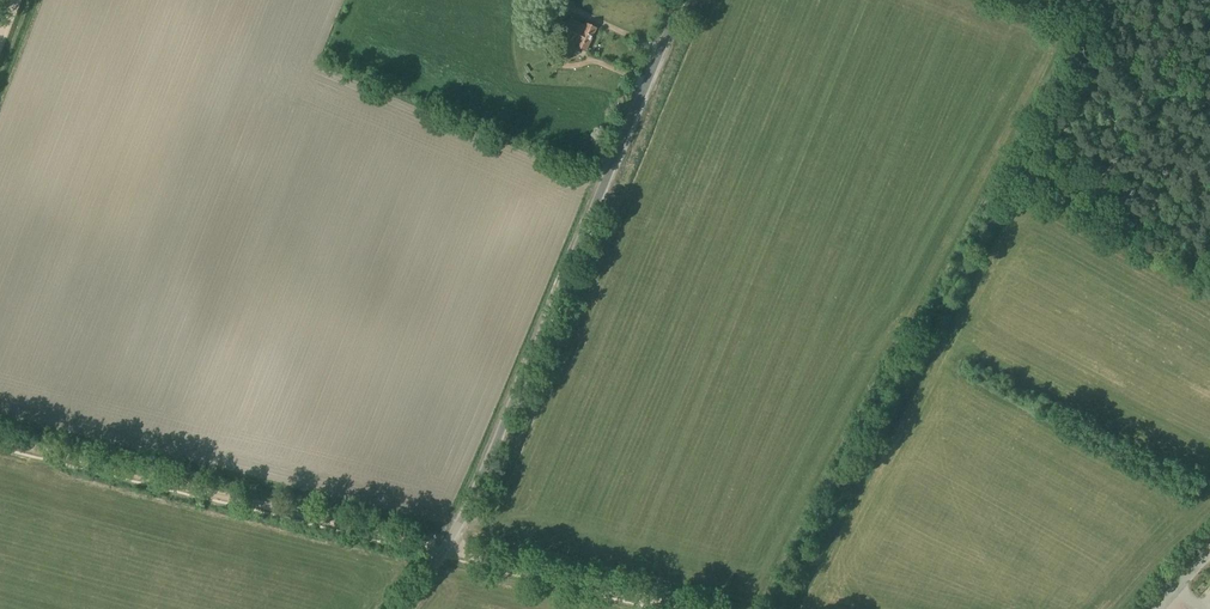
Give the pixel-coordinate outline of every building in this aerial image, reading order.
[(540,14),(554,20),(563,0),(546,0),(540,14)] [(586,25),(569,18),(560,39),(575,46),(575,47),(585,51),(595,29),(586,25)]
